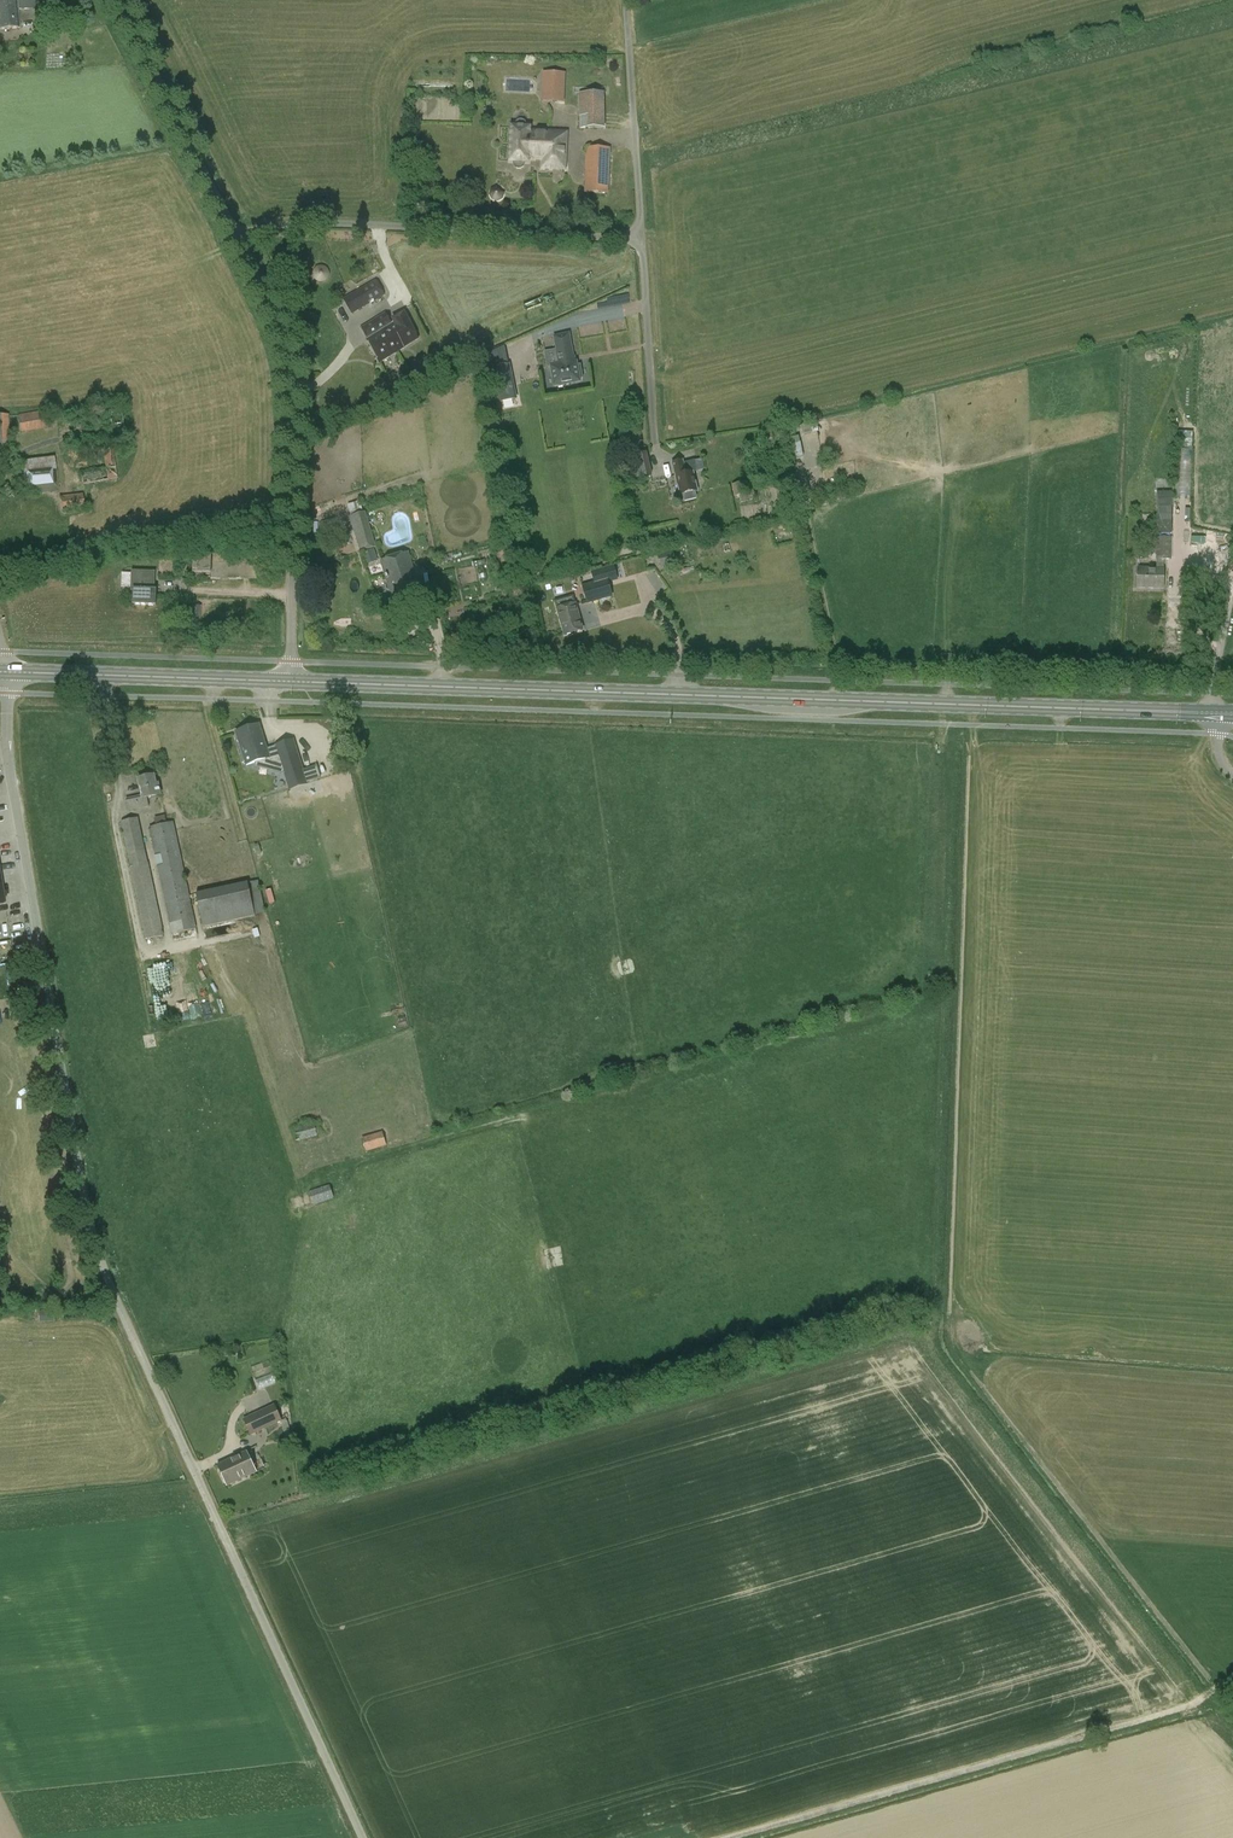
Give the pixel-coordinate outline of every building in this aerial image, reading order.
[(33,10),(32,0),(0,0),(0,31),(19,30),(17,11),(33,10)] [(566,73),(542,72),(540,102),(564,103),(566,73)] [(603,93),(580,94),(580,113),(580,129),(603,129),(603,93)] [(529,129),(526,128),(526,125),(526,123),(524,121),(521,120),(518,121),(516,122),(515,124),(515,128),(512,128),(510,161),(513,161),(513,164),(514,166),(515,169),(518,170),(521,169),(523,167),(524,165),(524,162),(527,162),(527,158),(543,159),(542,168),(564,169),(566,134),(529,132),(529,129)] [(585,194),(607,194),(608,148),(586,148),(585,186),(585,194)] [(352,314),(385,296),(376,280),(343,299),(352,314)] [(383,314),(360,329),(370,348),(379,364),(417,340),(404,313),(391,319),(392,322),(389,323),(383,314)] [(576,363),(575,363),(569,333),(552,337),(558,366),(551,367),(554,387),(579,382),(579,380),(583,379),(580,365),(576,366),(576,363)] [(424,356),(411,363),(417,376),(431,369),(424,356)] [(513,382),(510,366),(491,370),(497,396),(499,405),(517,401),(513,382)] [(43,411),(17,415),(20,433),(46,429),(43,411)] [(9,415),(0,416),(0,452),(11,451),(9,415)] [(772,430),(759,432),(760,442),(776,441),(775,431),(772,432),(772,430)] [(633,477),(650,473),(646,455),(629,459),(633,477)] [(54,457),(23,461),(27,495),(59,492),(57,469),(56,470),(54,457)] [(79,471),(80,483),(116,480),(114,463),(110,464),(109,457),(104,458),(105,469),(79,471)] [(694,460),(682,464),(681,461),(671,463),(677,487),(680,497),(697,493),(693,473),(697,472),(694,460)] [(731,485),(734,497),(740,496),(741,500),(747,499),(743,483),(731,485)] [(1171,533),(1171,492),(1156,492),(1156,514),(1156,533),(1171,533)] [(60,496),(60,506),(83,505),(82,495),(60,496)] [(358,502),(347,504),(349,514),(360,512),(358,502)] [(375,548),(365,512),(348,517),(357,543),(359,552),(363,551),(375,548)] [(1156,560),(1156,570),(1137,569),(1137,588),(1162,590),(1163,570),(1164,560),(1171,561),(1172,539),(1156,539),(1155,559),(1155,560),(1156,560)] [(655,556),(661,569),(678,562),(673,549),(655,556)] [(364,551),(366,563),(375,561),(373,550),(364,551)] [(380,562),(392,600),(395,612),(423,604),(420,591),(419,591),(408,554),(380,562)] [(212,556),(193,556),(192,574),(212,575),(212,580),(260,581),(261,557),(212,556)] [(154,573),(142,572),(131,572),(131,591),(133,591),(133,605),(155,606),(155,596),(155,591),(154,591),(154,579),(154,573)] [(607,579),(581,586),(587,605),(612,597),(607,579)] [(555,601),(557,609),(565,636),(583,631),(573,596),(555,601)] [(258,725),(235,732),(245,765),(269,758),(271,757),(272,763),(276,762),(279,772),(281,777),(296,772),(298,772),(288,742),(271,747),(272,751),(267,752),(258,725)] [(148,807),(147,798),(160,796),(158,784),(156,785),(154,776),(137,780),(141,796),(125,800),(128,811),(148,807)] [(120,822),(130,868),(129,868),(145,941),(163,936),(148,863),(147,863),(137,819),(120,822)] [(196,929),(173,822),(148,828),(172,935),(196,929)] [(202,928),(254,917),(265,914),(260,889),(258,881),(247,883),(195,895),(202,928)] [(315,1128),(314,1124),(292,1129),(296,1143),(318,1138),(317,1135),(320,1135),(318,1127),(315,1128)] [(361,1139),(366,1152),(386,1146),(382,1133),(361,1139)] [(330,1185),(308,1192),(313,1206),(334,1199),(330,1185)] [(53,1310),(45,1311),(46,1322),(53,1321),(53,1310)] [(258,1387),(276,1382),(274,1373),(255,1378),(258,1387)] [(282,1422),(274,1405),(243,1419),(251,1436),(282,1422)] [(217,1466),(226,1487),(256,1472),(247,1452),(217,1466)]
